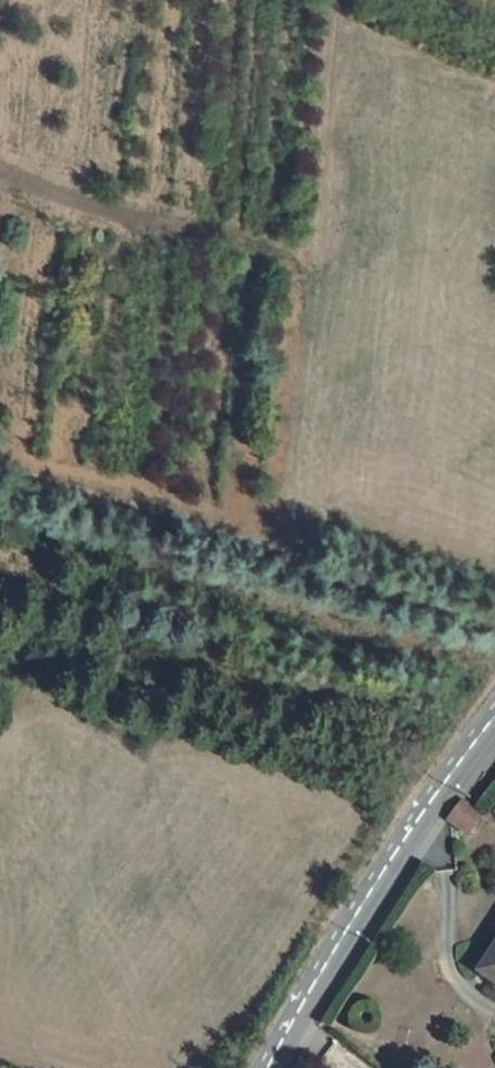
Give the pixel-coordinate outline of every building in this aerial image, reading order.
[(462,801),(448,819),(468,836),(483,816),(476,811),(462,801)] [(480,972),(494,982),(494,949),(480,972)]
